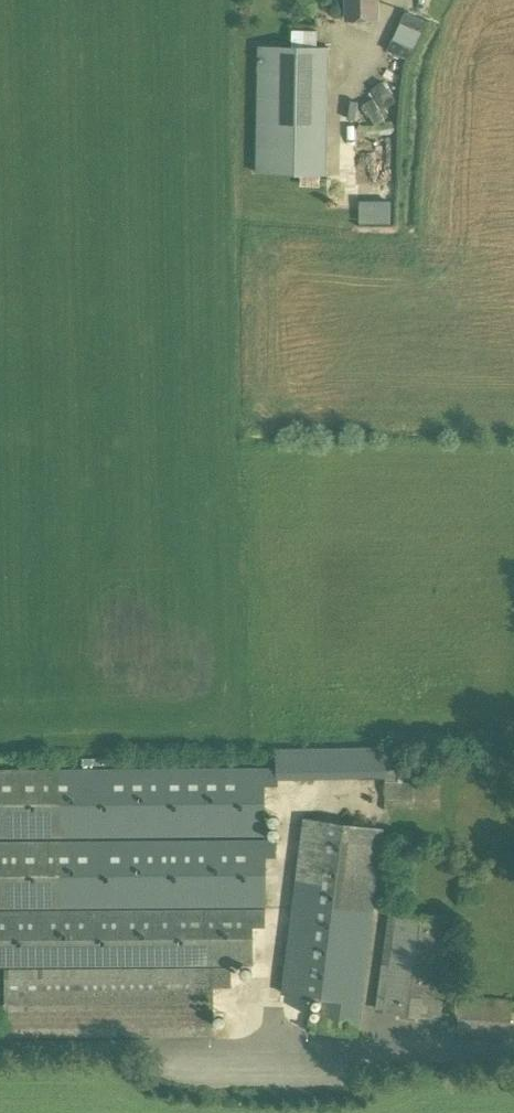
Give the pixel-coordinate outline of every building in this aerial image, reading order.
[(377,20),(377,0),(346,0),(346,21),(377,20)] [(405,12),(400,23),(422,32),(426,21),(405,12)] [(392,38),(387,50),(408,60),(413,49),(392,38)] [(334,175),(336,45),(316,45),(292,45),(258,44),(257,174),(334,175)] [(382,81),(372,88),(386,108),(396,101),(382,81)] [(373,99),(363,104),(375,126),(385,120),(373,99)] [(360,196),(360,219),(392,219),(392,197),(360,196)] [(6,1035),(212,1034),(212,986),(230,985),(229,966),(252,966),(252,930),(266,929),(266,857),(276,857),(276,839),(264,839),(264,784),(277,784),(277,779),(384,775),(383,746),(367,746),(276,750),(276,765),(264,765),(56,770),(0,771),(0,1035),(6,1035)] [(412,800),(413,756),(386,755),(385,799),(412,800)] [(356,1035),(382,829),(304,819),(282,993),(324,998),(321,1020),(309,1019),(308,1028),(320,1029),(320,1031),(356,1035)] [(440,1020),(454,916),(389,908),(376,1011),(440,1020)] [(509,1034),(511,998),(459,996),(457,1032),(509,1034)]
